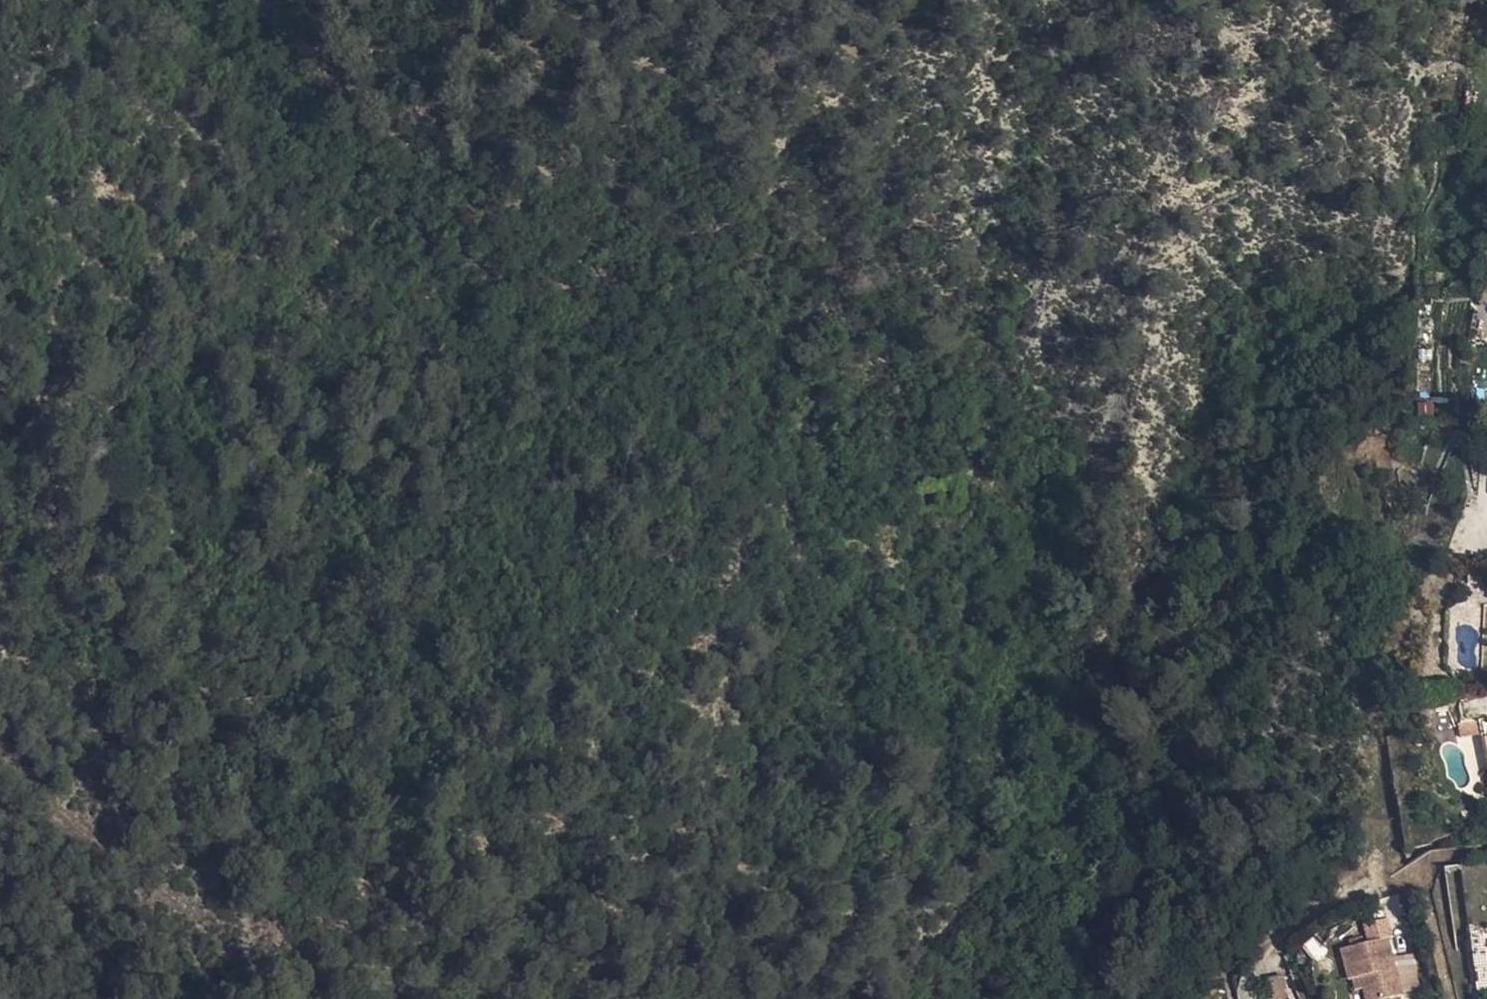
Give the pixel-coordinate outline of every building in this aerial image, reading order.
[(1302,946),(1315,961),(1327,951),(1314,936),(1302,946)] [(1360,947),(1366,965),(1338,972),(1344,998),(1395,998),(1384,963),(1390,958),(1385,941),(1360,947)] [(1290,978),(1294,986),(1303,982),(1300,974),(1290,978)]
